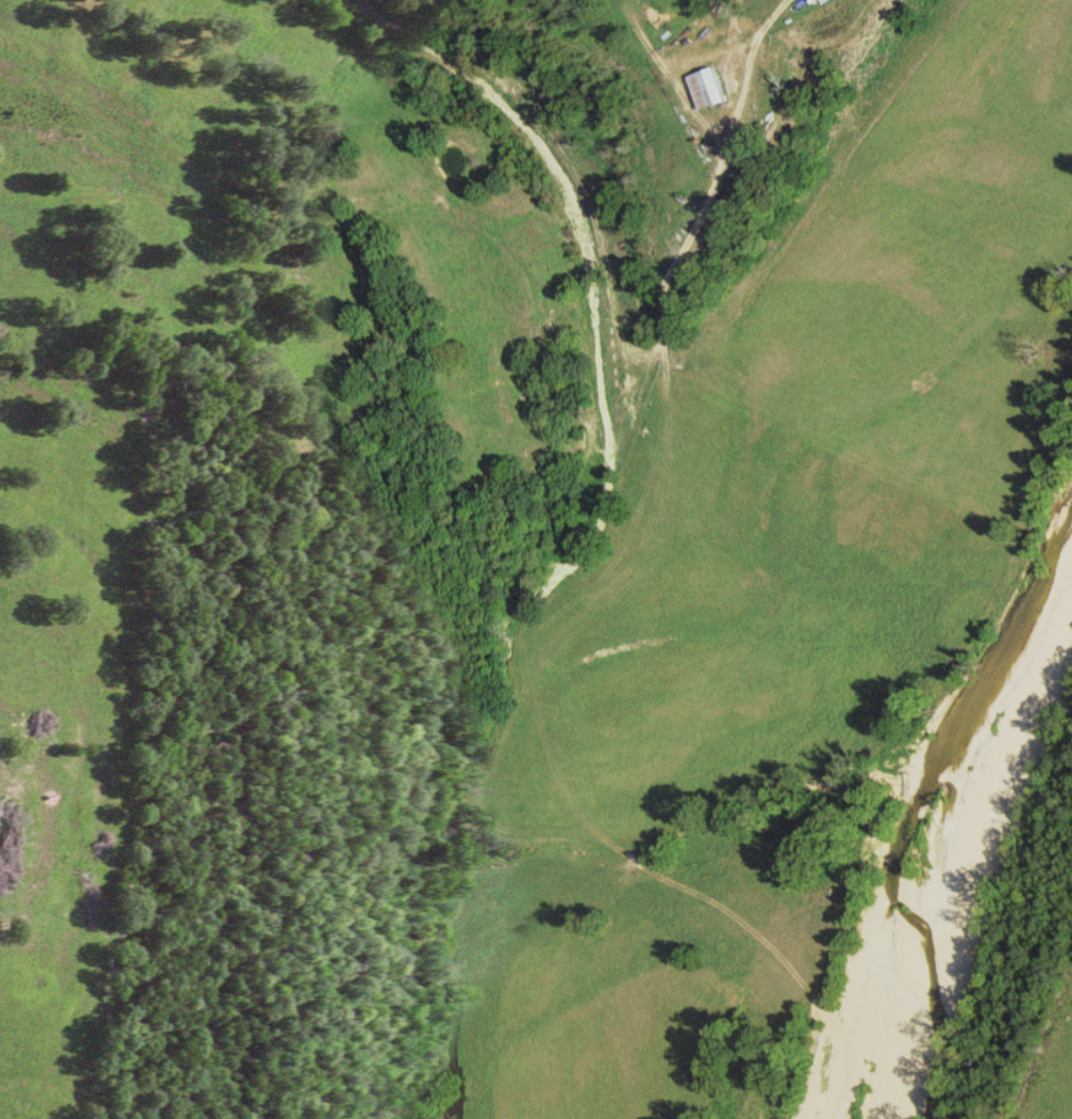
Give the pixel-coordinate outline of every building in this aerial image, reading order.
[(729,102),(721,66),(694,73),(703,109),(729,102)]
